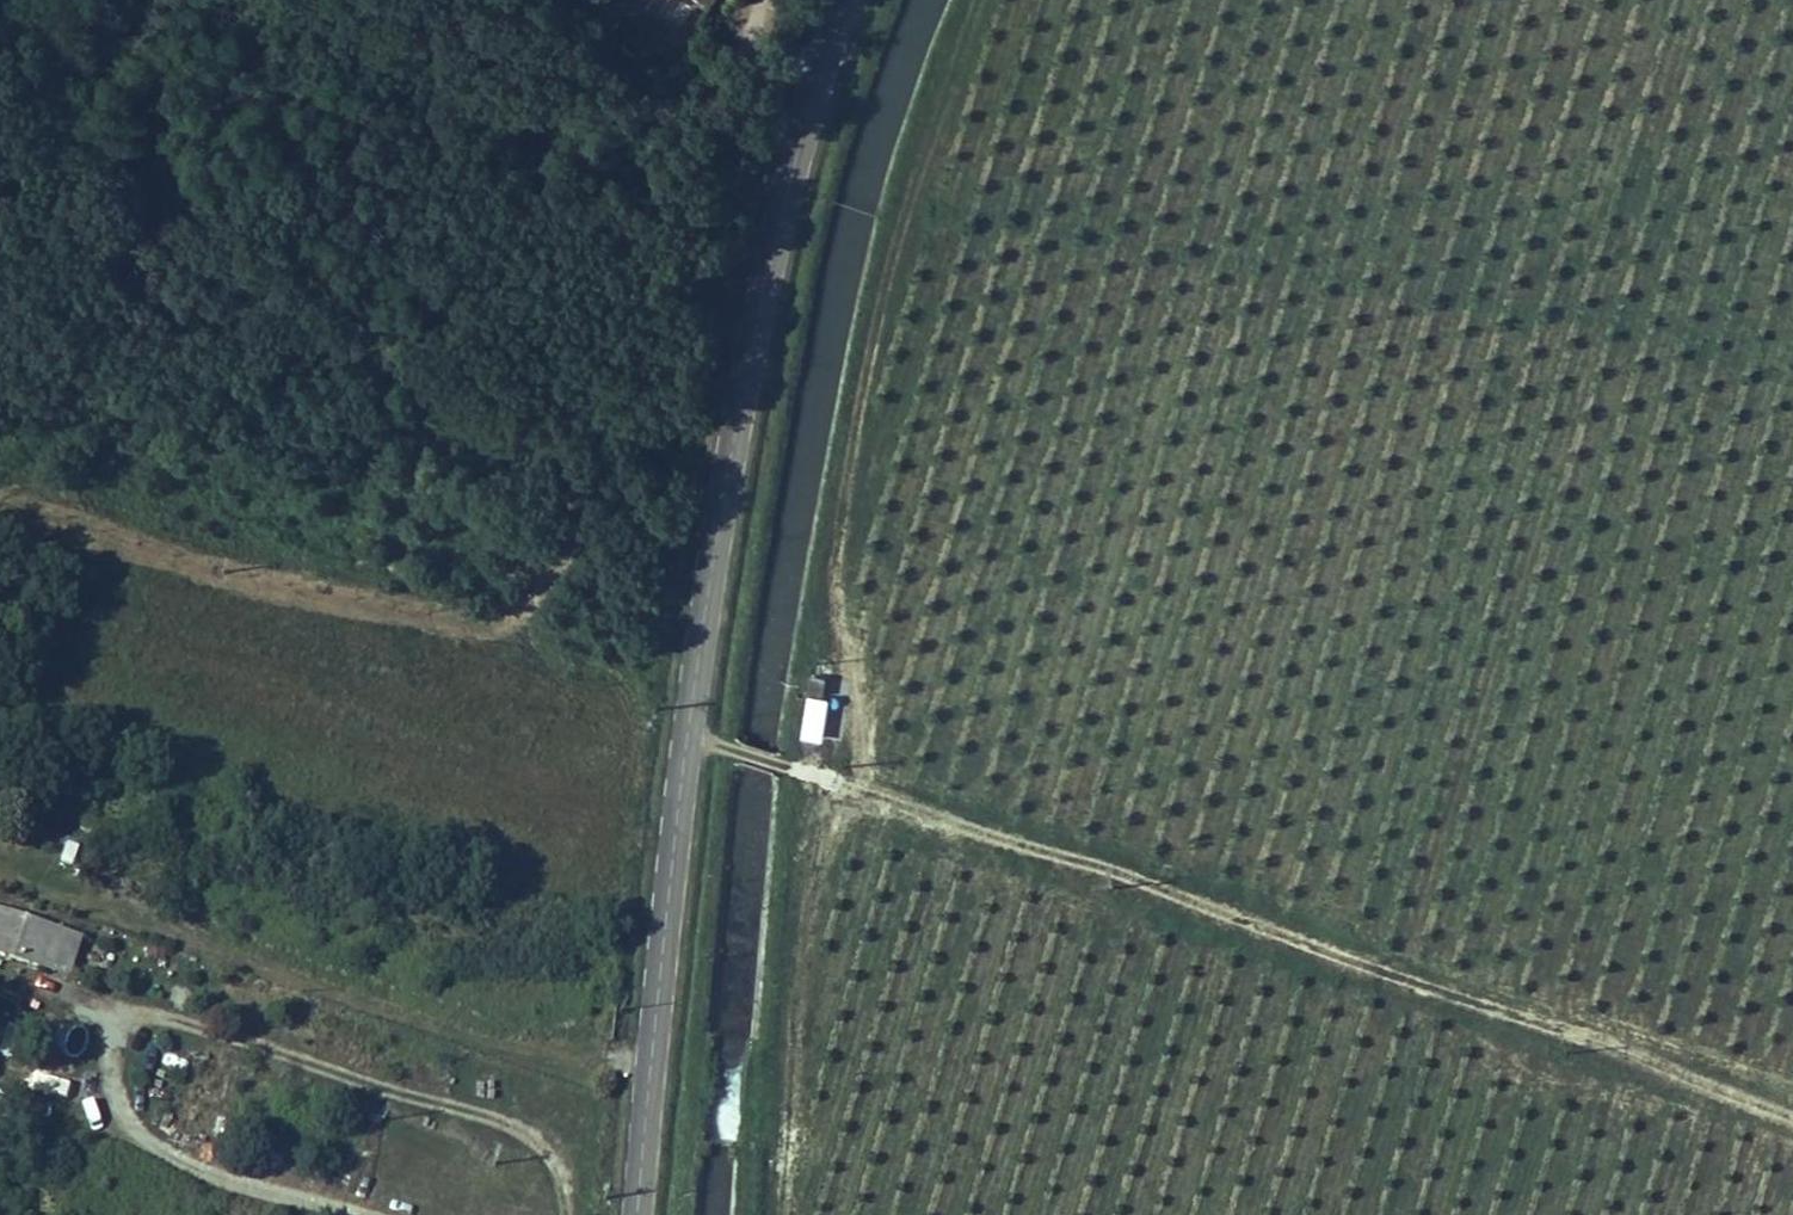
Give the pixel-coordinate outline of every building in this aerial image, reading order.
[(82,934),(0,907),(0,956),(68,978),(82,934)] [(0,1034),(0,1052),(12,1053),(15,1028),(1,1026),(0,1034)] [(32,1072),(27,1089),(65,1099),(70,1082),(32,1072)]
